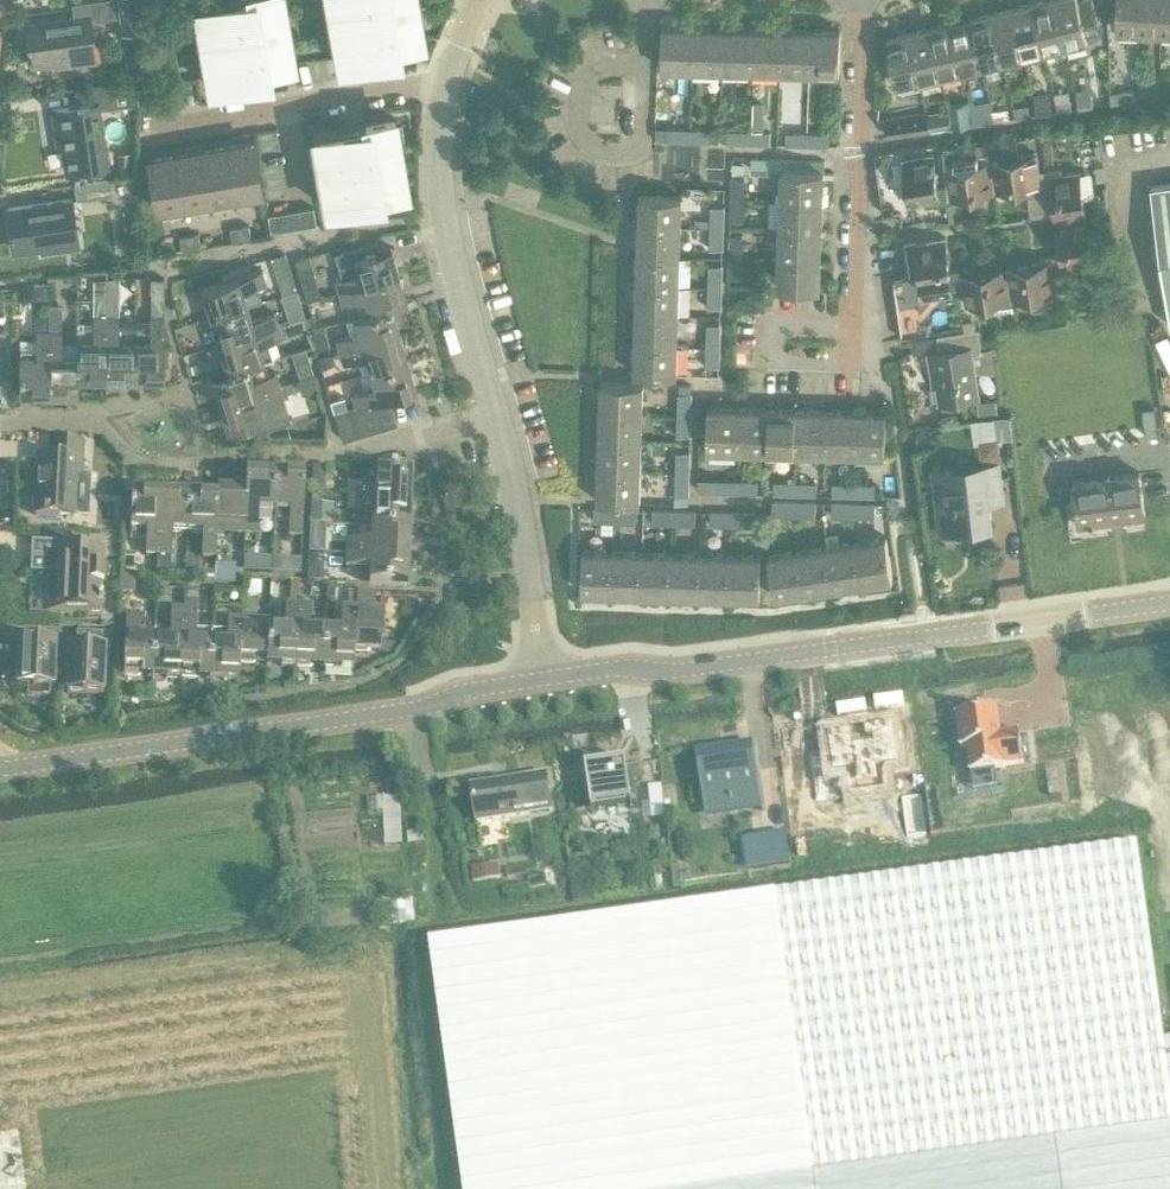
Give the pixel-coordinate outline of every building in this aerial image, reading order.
[(25,23),(31,63),(56,60),(57,66),(96,60),(89,19),(116,15),(113,0),(81,0),(71,1),(74,15),(25,23)] [(267,64),(293,60),(283,0),(231,0),(196,6),(210,85),(268,74),(267,64)] [(396,42),(422,37),(416,0),(328,0),(339,62),(398,52),(396,42)] [(1064,44),(1054,0),(1037,0),(1032,1),(1044,50),(1064,44)] [(1081,12),(1078,0),(1054,0),(1064,44),(1102,35),(1097,17),(1095,8),(1081,12)] [(1117,29),(1139,30),(1141,0),(1118,0),(1117,29)] [(1139,30),(1140,30),(1161,31),(1162,0),(1141,0),(1139,30)] [(1161,31),(1169,32),(1169,0),(1162,0),(1161,31)] [(1023,55),(1044,50),(1032,1),(1012,6),(1023,55)] [(1002,60),(1023,55),(1012,6),(991,11),(1002,60)] [(981,65),(1002,60),(991,11),(970,16),(981,65)] [(960,70),(981,65),(970,16),(949,21),(960,70)] [(940,75),(960,70),(949,21),(928,26),(940,75)] [(692,67),(693,24),(663,23),(662,66),(692,67)] [(724,25),(694,24),(693,24),(692,67),(722,68),(724,25)] [(753,26),(752,26),(724,25),(722,68),(752,69),(753,26)] [(782,27),(753,26),(752,69),(781,70),(782,27)] [(919,80),(940,75),(928,26),(908,31),(919,80)] [(811,28),(782,27),(781,70),(810,71),(811,28)] [(810,71),(840,72),(842,29),(811,28),(810,71)] [(898,85),(919,80),(908,31),(886,37),(898,85)] [(139,101),(137,87),(136,81),(115,84),(74,90),(76,104),(51,107),(54,128),(61,127),(67,170),(107,164),(98,107),(139,101)] [(1162,95),(1169,94),(1169,82),(1160,84),(1162,95)] [(1155,84),(1139,87),(1141,98),(1157,95),(1155,84)] [(1136,99),(1134,87),(1118,89),(1120,101),(1136,99)] [(1077,96),(1079,108),(1094,105),(1092,94),(1077,96)] [(753,129),(764,129),(765,100),(754,100),(753,129)] [(1014,106),(1015,117),(1031,115),(1029,103),(1014,106)] [(1012,118),(1010,107),(994,109),(996,120),(1012,118)] [(948,109),(928,113),(931,129),(947,126),(951,125),(948,109)] [(969,112),(971,122),(989,119),(987,109),(969,112)] [(928,110),(906,114),(909,132),(931,129),(928,113),(928,110)] [(952,125),(971,122),(969,112),(951,115),(952,125)] [(906,114),(887,117),(890,135),(909,132),(906,114)] [(382,197),(381,191),(407,187),(394,115),(365,120),(367,131),(344,135),(343,130),(313,135),(326,206),(382,197)] [(690,140),(691,127),(656,126),(655,139),(690,140)] [(719,141),(720,128),(691,127),(690,140),(719,141)] [(749,141),(749,129),(720,128),(719,141),(749,141)] [(771,129),(764,129),(753,129),(749,129),(749,141),(771,142),(771,129)] [(807,144),(807,131),(785,130),(784,143),(807,144)] [(807,144),(829,144),(830,131),(807,131),(807,144)] [(1018,138),(989,143),(989,148),(996,189),(1022,185),(1029,184),(1029,187),(1030,189),(1047,187),(1044,169),(1040,169),(1037,152),(1021,155),(1018,138)] [(226,144),(234,193),(260,189),(251,140),(226,144)] [(948,183),(943,184),(946,202),(963,199),(963,197),(963,194),(970,193),(995,189),(996,189),(989,148),(989,143),(988,141),(976,143),(977,150),(979,161),(946,166),(948,183)] [(200,149),(209,198),(234,193),(226,144),(200,149)] [(876,152),(874,152),(875,154),(877,168),(905,163),(902,148),(899,148),(876,152)] [(174,153),(183,202),(209,198),(200,149),(174,153)] [(934,151),(904,155),(905,163),(907,177),(907,179),(909,193),(910,202),(924,200),(925,205),(946,202),(943,184),(939,184),(934,151)] [(149,158),(157,207),(183,202),(174,153),(149,158)] [(905,163),(877,168),(879,183),(907,179),(907,177),(905,163)] [(1062,166),(1044,169),(1047,187),(1052,186),(1056,211),(1057,219),(1087,215),(1080,169),(1063,172),(1062,166)] [(781,197),(823,199),(824,169),(782,167),(781,197)] [(109,175),(73,181),(76,197),(111,192),(109,175)] [(732,196),(744,196),(745,175),(732,175),(732,196)] [(907,179),(879,183),(881,197),(909,193),(907,179)] [(1151,184),(1169,317),(1169,182),(1151,184)] [(909,193),(881,197),(883,213),(900,211),(912,209),(910,202),(909,193)] [(639,224),(682,225),(682,195),(640,194),(639,224)] [(744,217),(744,196),(732,196),(731,217),(744,217)] [(822,228),(823,199),(781,197),(780,227),(822,228)] [(56,248),(78,245),(71,198),(7,207),(13,247),(55,241),(56,248)] [(313,205),(268,213),(271,230),(316,222),(313,205)] [(723,226),(724,205),(712,205),(711,226),(723,226)] [(1087,215),(1057,219),(1057,221),(1062,253),(1057,253),(1060,272),(1064,271),(1063,265),(1094,261),(1087,215)] [(240,225),(242,239),(251,237),(249,223),(240,225)] [(681,254),(682,225),(639,224),(638,253),(681,254)] [(230,226),(233,240),(242,239),(240,225),(230,226)] [(723,248),(723,226),(711,226),(710,247),(723,248)] [(822,258),(822,228),(780,227),(779,256),(822,258)] [(188,233),(191,247),(200,246),(198,232),(188,233)] [(179,235),(181,249),(191,247),(188,233),(179,235)] [(742,255),(743,234),(731,233),(730,255),(742,255)] [(916,240),(905,241),(905,242),(909,270),(910,276),(921,274),(923,290),(923,292),(958,287),(955,268),(951,269),(946,238),(946,235),(926,238),(916,240)] [(372,240),(334,251),(335,257),(336,261),(341,275),(333,278),(337,290),(340,290),(399,273),(390,245),(379,248),(376,239),(372,240)] [(680,284),(681,254),(638,253),(637,283),(680,284)] [(1040,261),(1007,266),(1012,297),(1057,290),(1055,272),(1060,272),(1057,253),(1039,256),(1040,261)] [(742,277),(742,255),(730,255),(729,276),(742,277)] [(821,288),(822,258),(779,256),(778,286),(821,288)] [(721,285),(722,264),(710,264),(709,285),(721,285)] [(961,267),(955,268),(958,287),(963,286),(966,303),(986,300),(988,311),(1013,307),(1012,297),(1007,266),(962,273),(961,267)] [(266,281),(262,269),(261,268),(202,286),(210,314),(247,303),(242,288),(266,281)] [(340,290),(337,290),(341,303),(365,296),(369,310),(391,303),(391,305),(407,301),(399,273),(340,290)] [(909,276),(893,278),(895,294),(896,294),(923,290),(921,274),(910,276),(909,276)] [(679,313),(680,284),(637,283),(637,312),(679,313)] [(721,307),(721,285),(709,285),(708,306),(721,307)] [(896,294),(895,294),(897,308),(925,304),(923,292),(923,290),(896,294)] [(274,311),(251,318),(247,303),(210,314),(219,342),(288,320),(287,317),(277,320),(274,311)] [(350,332),(335,337),(339,349),(399,332),(391,305),(391,303),(369,310),(354,314),(346,317),(350,332)] [(925,304),(897,308),(900,323),(927,319),(925,304)] [(678,343),(679,313),(637,312),(636,342),(678,343)] [(77,376),(105,376),(106,314),(93,313),(93,320),(76,320),(76,337),(75,353),(76,353),(76,354),(76,376),(77,376)] [(134,376),(134,321),(119,321),(119,314),(106,314),(105,376),(134,376)] [(163,376),(163,314),(150,314),(150,322),(134,321),(134,376),(163,376)] [(927,319),(900,323),(902,338),(902,339),(903,339),(911,337),(911,338),(930,335),(927,319)] [(291,332),(288,320),(219,342),(227,367),(227,368),(247,363),(263,358),(279,353),(275,338),(282,336),(282,335),(291,332)] [(720,344),(720,323),(708,322),(707,344),(720,344)] [(941,348),(928,350),(933,384),(936,384),(939,402),(980,396),(976,370),(992,367),(990,351),(989,346),(983,347),(980,328),(980,327),(977,328),(970,329),(965,329),(938,334),(941,348)] [(18,391),(48,392),(49,329),(35,329),(35,338),(20,338),(18,391)] [(49,329),(48,392),(77,392),(78,384),(77,376),(76,376),(76,354),(75,353),(62,354),(62,329),(49,329)] [(399,332),(339,349),(343,362),(366,355),(370,371),(407,359),(399,332)] [(677,373),(678,343),(636,342),(635,372),(677,373)] [(719,365),(720,344),(707,344),(707,365),(719,365)] [(331,352),(316,356),(319,366),(333,361),(331,352)] [(220,401),(279,383),(275,370),(267,372),(263,358),(247,363),(227,368),(227,367),(211,372),(220,401)] [(374,384),(351,391),(355,404),(355,405),(359,404),(373,400),(389,395),(415,387),(407,360),(407,359),(370,371),(374,384)] [(314,372),(311,361),(299,365),(302,376),(314,372)] [(643,412),(644,381),(601,380),(601,410),(643,412)] [(279,383),(220,401),(228,428),(265,417),(267,426),(290,419),(279,383)] [(691,413),(691,392),(679,391),(678,413),(691,413)] [(389,395),(373,400),(381,427),(397,423),(390,399),(389,395)] [(373,400),(359,404),(367,431),(381,427),(373,400)] [(347,406),(345,407),(353,435),(367,431),(359,404),(355,405),(355,404),(347,406)] [(738,449),(739,406),(709,405),(708,448),(738,449)] [(769,407),(740,406),(739,406),(738,449),(767,450),(769,407)] [(345,407),(334,410),(342,439),(353,435),(345,407)] [(798,408),(769,407),(767,450),(797,450),(798,408)] [(828,409),(827,409),(798,408),(797,450),(826,451),(828,409)] [(857,409),(856,409),(828,409),(826,451),(856,452),(857,409)] [(857,409),(856,452),(886,453),(887,410),(857,409)] [(642,441),(643,412),(601,410),(600,440),(642,441)] [(690,434),(691,413),(678,413),(678,434),(690,434)] [(996,414),(977,417),(979,430),(998,427),(996,414)] [(641,470),(642,441),(600,440),(599,469),(641,470)] [(38,459),(35,516),(74,518),(76,476),(81,477),(83,445),(50,443),(49,459),(38,459)] [(676,472),(690,472),(691,450),(676,450),(676,472)] [(932,469),(940,532),(992,526),(989,501),(1004,499),(1000,461),(932,469)] [(312,479),(311,493),(323,493),(324,469),(322,469),(312,469),(312,479)] [(640,501),(641,470),(599,469),(598,499),(640,501)] [(348,499),(411,502),(412,472),(374,470),(373,486),(349,485),(348,499)] [(1076,501),(1066,502),(1069,526),(1079,525),(1113,520),(1119,520),(1146,516),(1142,487),(1140,471),(1073,480),(1074,492),(1076,501)] [(245,491),(243,535),(258,535),(259,511),(273,512),(275,474),(245,472),(245,491)] [(690,494),(690,472),(676,472),(675,493),(690,494)] [(275,474),(273,512),(274,512),(274,521),(289,522),(288,536),(302,537),(305,479),(305,475),(303,475),(275,474)] [(715,477),(715,491),(736,492),(737,478),(715,477)] [(737,478),(736,492),(758,493),(759,479),(737,478)] [(795,494),(796,479),(774,478),(773,493),(795,494)] [(796,479),(795,494),(817,494),(817,480),(796,479)] [(854,494),(855,482),(833,481),(833,494),(854,494)] [(854,494),(875,495),(876,483),(855,482),(854,494)] [(216,490),(216,496),(217,496),(216,534),(217,534),(238,534),(243,535),(245,491),(216,490)] [(130,531),(130,539),(146,540),(145,555),(158,556),(161,493),(132,492),(130,531)] [(161,493),(158,556),(172,556),(173,532),(187,533),(189,494),(161,493)] [(189,494),(187,533),(202,533),(201,557),(203,557),(216,558),(217,534),(216,534),(217,496),(216,496),(189,494)] [(794,512),(794,499),(773,498),(773,511),(794,512)] [(410,529),(411,502),(348,499),(348,511),(372,512),(371,527),(410,529)] [(794,499),(794,512),(815,513),(815,500),(794,499)] [(853,513),(854,501),(832,501),(832,513),(853,513)] [(874,514),(875,502),(854,501),(853,513),(874,514)] [(616,507),(598,507),(594,507),(594,518),(616,519),(616,507)] [(616,507),(616,519),(637,520),(638,508),(616,507)] [(674,522),(675,508),(653,508),(653,521),(674,522)] [(675,508),(674,522),(696,523),(696,509),(675,508)] [(711,509),(711,523),(732,524),(733,510),(711,509)] [(754,510),(733,510),(732,524),(754,524),(754,510)] [(408,558),(410,529),(371,527),(371,542),(347,541),(346,545),(331,545),(331,550),(322,550),(322,554),(408,558)] [(857,540),(863,583),(893,579),(887,536),(857,540)] [(834,588),(863,583),(857,540),(828,545),(834,588)] [(56,544),(32,543),(30,574),(56,575),(54,612),(100,614),(103,551),(86,551),(86,544),(56,544)] [(805,592),(834,588),(828,545),(799,549),(805,592)] [(613,593),(613,549),(584,548),(582,592),(613,593)] [(643,550),(614,549),(613,549),(613,593),(642,593),(643,550)] [(775,596),(805,592),(799,549),(769,553),(775,596)] [(673,551),(643,550),(642,593),(671,594),(673,551)] [(919,551),(921,559),(929,557),(927,550),(919,551)] [(702,552),(673,551),(671,594),(701,595),(702,552)] [(732,553),(731,553),(702,552),(701,595),(730,596),(732,553)] [(732,553),(730,596),(760,597),(762,554),(732,553)] [(407,586),(408,558),(322,554),(321,556),(331,556),(331,564),(346,565),(345,568),(370,569),(369,585),(407,586)] [(272,574),(272,566),(272,561),(245,561),(245,573),(272,574)] [(272,574),(286,574),(286,566),(272,566),(272,574)] [(158,569),(158,580),(160,580),(169,580),(174,581),(174,570),(170,569),(160,569),(158,569)] [(266,666),(266,667),(296,669),(299,606),(299,582),(291,582),(290,606),(285,606),(284,630),(270,629),(269,629),(267,666),(266,666)] [(326,632),(324,670),(353,671),(354,653),(352,653),(355,592),(348,591),(348,609),(342,608),(341,632),(326,632)] [(355,592),(352,653),(354,653),(382,654),(384,610),(368,609),(369,592),(355,592)] [(183,607),(181,680),(209,682),(211,636),(196,635),(197,618),(195,618),(196,600),(184,600),(184,607),(183,607)] [(299,606),(296,669),(324,670),(326,632),(310,631),(311,607),(299,606)] [(154,633),(152,679),(181,680),(183,607),(172,607),(172,617),(171,617),(170,633),(154,633)] [(211,636),(209,682),(239,683),(239,664),(240,620),(241,608),(230,607),(229,620),(228,620),(227,636),(211,636)] [(117,615),(116,634),(125,635),(123,678),(152,679),(154,633),(139,632),(140,616),(126,615),(117,615)] [(240,620),(239,664),(266,666),(267,666),(269,629),(270,629),(270,622),(240,620)] [(102,696),(104,653),(112,653),(113,634),(77,632),(76,650),(69,650),(67,695),(102,696)] [(50,689),(53,689),(55,644),(19,643),(17,688),(27,688),(26,699),(49,700),(50,689)] [(997,711),(956,717),(961,751),(967,750),(971,775),(1006,771),(1005,769),(1024,766),(1020,735),(1001,737),(997,711)] [(893,725),(827,734),(832,769),(854,766),(856,783),(879,780),(877,763),(898,760),(893,725)] [(753,744),(696,753),(701,785),(705,784),(710,815),(760,807),(761,811),(763,811),(753,744)] [(587,768),(586,768),(593,815),(594,815),(594,812),(631,807),(632,809),(633,809),(626,762),(625,762),(625,764),(587,770),(587,768)] [(546,776),(471,787),(477,824),(552,813),(546,776)] [(772,836),(744,840),(749,871),(777,867),(772,836)] [(430,941),(464,1188),(1169,1188),(1169,1041),(1165,1041),(1138,844),(430,941)] [(473,885),(493,882),(491,867),(470,870),(473,885)]
